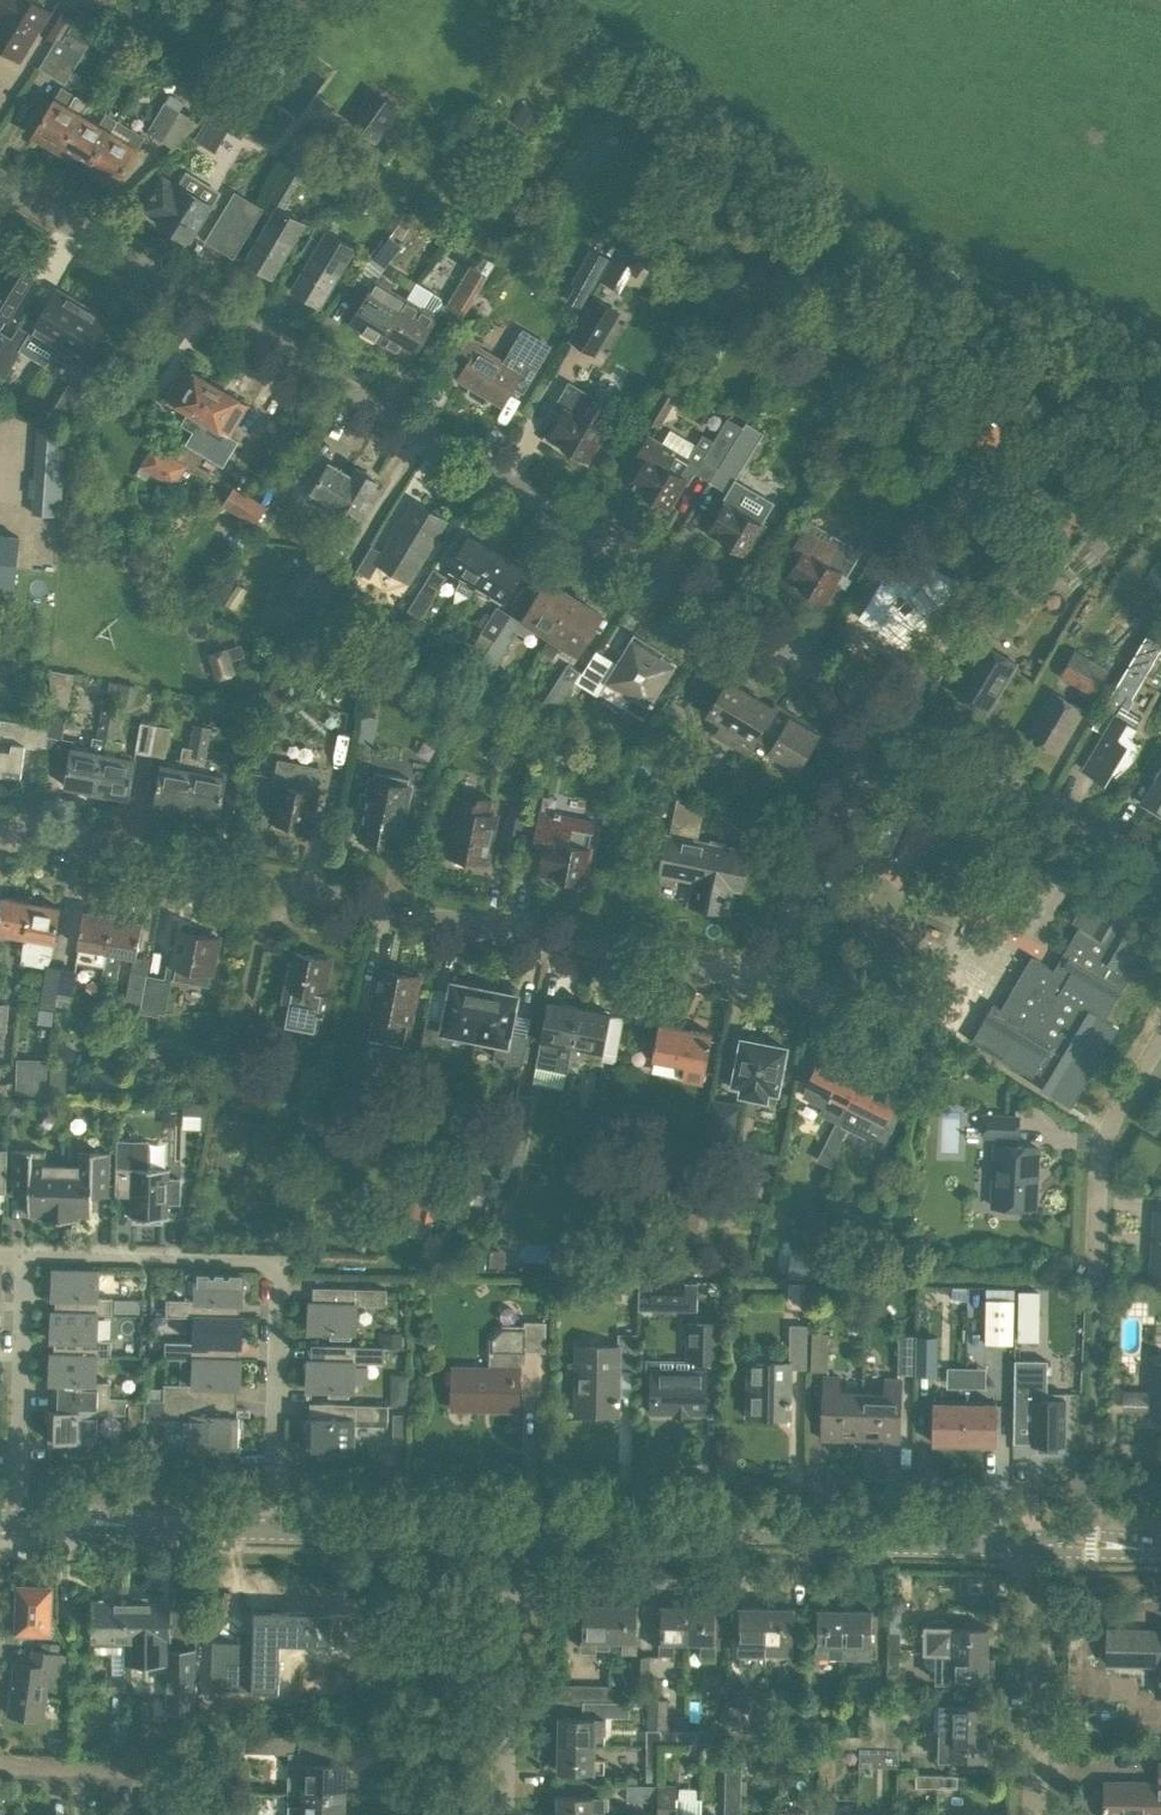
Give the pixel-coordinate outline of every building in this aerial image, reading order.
[(4,13),(0,19),(0,47),(21,60),(50,11),(32,0),(0,0),(0,11),(4,13)] [(102,4),(96,0),(66,0),(92,18),(102,4)] [(416,1),(410,6),(421,17),(439,0),(415,0),(416,1)] [(55,40),(70,14),(58,7),(42,33),(55,40)] [(53,74),(72,44),(59,37),(41,67),(53,74)] [(67,82),(85,52),(72,44),(53,74),(67,82)] [(61,152),(84,114),(91,102),(63,86),(34,135),(61,152)] [(374,89),(352,118),(378,137),(399,108),(374,89)] [(164,140),(182,111),(166,101),(148,131),(164,140)] [(525,103),(512,119),(528,132),(541,115),(525,103)] [(89,168),(118,119),(108,112),(101,124),(84,114),(61,152),(89,168)] [(117,185),(147,136),(118,119),(89,168),(117,185)] [(284,210),(304,175),(292,168),(280,188),(278,187),(265,209),(265,208),(264,209),(277,216),(269,230),(267,229),(248,261),(273,275),(304,222),(284,210)] [(165,179),(147,209),(162,218),(160,221),(165,224),(166,228),(173,233),(177,232),(190,240),(212,203),(197,194),(205,182),(190,173),(182,185),(180,189),(165,179)] [(237,191),(222,216),(250,233),(264,209),(265,208),(237,191)] [(315,257),(295,289),(320,304),(340,272),(354,247),(329,231),(334,223),(322,216),(317,225),(312,234),(324,241),(315,257)] [(400,223),(391,235),(403,244),(412,233),(400,223)] [(385,267),(403,244),(391,235),(373,258),(385,267)] [(590,251),(573,283),(591,293),(608,261),(590,251)] [(13,256),(10,260),(9,260),(9,261),(4,258),(0,264),(0,332),(34,275),(23,268),(26,264),(13,256)] [(484,257),(477,270),(488,277),(496,264),(484,257)] [(471,266),(442,313),(460,323),(488,277),(477,270),(471,266)] [(409,299),(407,298),(391,288),(393,286),(378,277),(351,323),(363,329),(362,330),(383,342),(409,299)] [(413,359),(440,314),(437,312),(443,302),(442,297),(417,282),(407,298),(409,299),(383,342),(400,353),(401,352),(413,359)] [(47,364),(54,353),(83,304),(59,289),(23,349),(47,364)] [(574,340),(595,352),(619,311),(599,299),(574,340)] [(78,368),(108,319),(83,304),(54,353),(47,364),(48,364),(54,354),(78,368)] [(526,387),(549,348),(523,333),(506,361),(480,346),(483,341),(471,335),(459,355),(470,361),(459,379),(472,386),(470,390),(471,394),(484,402),(489,401),(491,397),(503,405),(517,382),(526,387)] [(21,353),(9,346),(14,337),(13,336),(12,338),(13,338),(1,358),(0,359),(0,374),(6,378),(21,353)] [(788,363),(781,374),(790,380),(797,370),(788,363)] [(194,431),(202,419),(201,419),(221,386),(188,367),(169,399),(190,411),(182,424),(194,431)] [(587,459),(605,430),(603,429),(614,411),(591,397),(593,395),(571,382),(556,407),(564,412),(565,413),(551,435),(566,444),(565,446),(587,459)] [(68,415),(82,390),(70,383),(55,407),(68,415)] [(229,435),(248,403),(221,386),(201,419),(202,419),(229,435)] [(676,399),(664,391),(649,416),(661,423),(676,399)] [(104,410),(92,402),(84,414),(96,422),(104,410)] [(979,442),(996,419),(981,408),(963,431),(979,442)] [(706,459),(721,468),(746,426),(730,417),(716,440),(705,434),(699,444),(673,429),(664,442),(651,434),(638,456),(646,460),(631,485),(669,507),(686,479),(690,482),(701,465),(702,465),(706,459)] [(62,515),(67,432),(41,422),(35,513),(62,515)] [(721,468),(713,481),(730,491),(737,479),(764,432),(748,423),(746,426),(721,468)] [(165,479),(177,460),(154,446),(138,474),(148,480),(153,472),(165,479)] [(176,485),(187,466),(177,460),(165,479),(176,485)] [(355,476),(331,462),(313,491),(332,502),(329,509),(346,519),(350,513),(360,519),(371,500),(374,502),(382,488),(375,484),(378,479),(359,468),(355,476)] [(775,502),(737,479),(730,491),(726,497),(728,498),(723,507),(724,507),(711,529),(725,538),(724,540),(746,553),(764,524),(762,523),(775,502)] [(224,504),(256,523),(266,507),(235,487),(224,504)] [(282,510),(289,496),(279,491),(272,505),(282,510)] [(1130,518),(1141,499),(1130,493),(1119,512),(1130,518)] [(409,581),(446,519),(416,501),(385,552),(375,546),(372,544),(357,569),(371,578),(379,564),(409,581)] [(801,554),(802,554),(789,576),(803,585),(802,587),(825,600),(836,581),(843,585),(863,551),(875,558),(892,528),(876,518),(859,548),(810,519),(794,547),(803,552),(801,554)] [(478,584),(479,583),(499,551),(470,534),(450,568),(478,584)] [(20,537),(0,535),(0,584),(15,586),(17,570),(20,537)] [(291,584),(282,598),(303,611),(312,597),(314,598),(334,565),(309,550),(289,583),(291,584)] [(503,606),(506,601),(526,567),(499,551),(479,583),(478,584),(494,594),(491,598),(503,606)] [(1054,574),(1069,560),(1062,553),(1048,567),(1054,574)] [(423,618),(448,578),(434,569),(408,609),(423,618)] [(907,572),(877,614),(897,628),(882,649),(918,673),(957,616),(951,612),(956,605),(907,572)] [(552,636),(575,597),(548,580),(523,621),(511,614),(494,641),(481,661),(490,667),(498,664),(518,632),(524,635),(531,633),(536,626),(552,636)] [(235,610),(248,591),(238,584),(225,603),(235,610)] [(998,634),(1022,604),(1007,591),(982,621),(998,634)] [(580,653),(603,614),(575,597),(552,636),(542,650),(554,658),(563,643),(580,653)] [(494,641),(511,614),(498,606),(481,633),(494,641)] [(676,665),(662,656),(664,652),(634,634),(616,663),(596,650),(577,682),(598,695),(605,683),(630,699),(625,707),(644,718),(676,665)] [(1148,673),(1160,651),(1160,644),(1147,636),(1093,727),(1105,734),(1085,768),(1106,781),(1112,770),(1117,774),(1123,769),(1127,765),(1131,760),(1135,755),(1137,752),(1139,748),(1142,742),(1132,736),(1143,718),(1122,705),(1128,695),(1133,698),(1148,673)] [(989,711),(1018,663),(983,643),(955,691),(989,711)] [(216,679),(237,672),(229,646),(208,653),(216,679)] [(1095,695),(1110,669),(1076,650),(1062,675),(1095,695)] [(540,734),(581,672),(568,664),(534,716),(512,702),(505,714),(527,728),(528,727),(540,734)] [(46,749),(72,753),(73,747),(75,739),(63,737),(74,672),(51,668),(49,704),(48,723),(46,749)] [(748,752),(762,727),(775,707),(729,680),(709,714),(723,722),(717,733),(748,752)] [(114,709),(118,683),(111,681),(106,708),(114,709)] [(284,714),(290,686),(274,682),(267,710),(284,714)] [(1060,754),(1086,710),(1053,691),(1027,734),(1060,754)] [(669,705),(661,717),(674,725),(681,713),(669,705)] [(775,707),(762,727),(748,752),(759,733),(775,743),(771,749),(800,767),(820,734),(775,707)] [(114,709),(106,708),(104,722),(111,724),(119,725),(121,710),(114,709)] [(364,712),(359,738),(372,741),(377,715),(364,712)] [(23,777),(27,746),(46,749),(48,723),(2,717),(0,730),(0,774),(23,777)] [(72,753),(67,785),(99,791),(108,739),(111,724),(104,722),(101,737),(95,736),(92,751),(73,747),(72,753)] [(152,754),(158,725),(143,722),(137,752),(152,754)] [(108,739),(99,791),(131,797),(138,759),(122,756),(124,743),(116,742),(116,740),(119,725),(111,724),(108,739)] [(209,742),(212,727),(197,724),(194,739),(209,742)] [(167,757),(172,727),(158,725),(152,754),(167,757)] [(221,814),(231,761),(207,757),(209,742),(194,739),(193,747),(191,755),(198,756),(189,808),(221,814)] [(189,808),(198,756),(191,755),(193,747),(185,746),(181,767),(164,764),(157,802),(189,808)] [(321,767),(279,758),(274,783),(281,784),(274,820),(277,820),(279,824),(287,826),(291,823),(311,827),(318,791),(316,791),(321,767)] [(1156,777),(1160,780),(1160,781),(1159,781),(1158,781),(1157,781),(1156,781),(1154,782),(1154,783),(1153,784),(1153,786),(1153,787),(1154,788),(1155,790),(1154,791),(1155,797),(1150,807),(1160,813),(1160,768),(1156,777)] [(379,840),(399,845),(411,784),(410,784),(411,777),(377,770),(375,777),(374,777),(371,791),(362,789),(357,817),(366,819),(362,837),(367,838),(367,842),(377,844),(379,840)] [(232,771),(230,784),(239,786),(242,773),(232,771)] [(454,819),(457,820),(450,855),(454,856),(456,859),(464,861),(468,858),(487,862),(494,826),(491,826),(494,814),(492,813),(495,799),(480,796),(479,801),(458,797),(454,819)] [(740,799),(734,812),(745,818),(751,805),(740,799)] [(942,812),(919,801),(901,840),(924,851),(942,812)] [(529,805),(513,802),(506,832),(522,836),(529,805)] [(584,881),(590,848),(585,846),(590,819),(542,810),(537,840),(548,842),(542,871),(558,874),(558,876),(560,877),(562,881),(571,882),(574,880),(584,881)] [(742,889),(750,851),(670,835),(662,873),(696,880),(691,904),(701,905),(706,910),(714,911),(720,909),(729,911),(734,888),(742,889)] [(973,1040),(1003,1058),(1034,1077),(1038,1071),(1051,1078),(1044,1090),(1073,1107),(1120,1027),(1106,1019),(1132,976),(1138,980),(1157,948),(1121,927),(1129,912),(1093,890),(1074,922),(1082,926),(1064,956),(1069,959),(1061,973),(1034,956),(1011,995),(1038,1011),(1031,1024),(995,1003),(973,1040)] [(33,902),(4,897),(0,917),(0,930),(27,935),(33,902)] [(34,964),(36,952),(54,955),(62,907),(33,902),(27,935),(22,961),(34,964)] [(78,959),(106,964),(116,911),(105,909),(104,915),(85,911),(79,945),(81,945),(78,959)] [(138,956),(144,922),(125,919),(126,913),(116,911),(106,964),(104,976),(118,979),(123,953),(138,956)] [(179,966),(176,978),(209,985),(219,937),(214,936),(212,933),(204,931),(201,933),(182,929),(175,966),(179,966)] [(324,993),(331,958),(326,957),(325,954),(316,952),(313,954),(294,951),(287,987),(291,987),(284,1021),(323,1028),(330,994),(324,993)] [(56,1009),(59,996),(58,996),(59,995),(63,969),(48,966),(41,1006),(56,1009)] [(377,1015),(374,1014),(369,1038),(385,1041),(385,1044),(389,1044),(390,1042),(406,1045),(420,975),(414,974),(413,970),(404,969),(402,971),(383,967),(376,1004),(379,1004),(377,1015)] [(73,999),(78,971),(63,969),(59,995),(58,996),(59,996),(73,999)] [(127,1000),(142,1003),(147,974),(132,972),(127,1000)] [(160,1016),(167,978),(148,975),(141,1013),(160,1016)] [(476,1037),(487,983),(467,980),(467,984),(454,981),(446,1019),(428,1016),(423,1042),(453,1048),(456,1033),(476,1037)] [(523,1068),(530,1036),(512,1032),(519,994),(507,992),(507,987),(487,983),(476,1037),(498,1041),(495,1056),(506,1058),(505,1065),(523,1068)] [(9,1002),(0,1001),(0,1030),(8,1030),(9,1002)] [(581,1007),(550,1001),(537,1066),(568,1072),(569,1066),(581,1007)] [(604,1059),(613,1013),(581,1007),(569,1066),(582,1068),(584,1055),(604,1059)] [(41,1009),(38,1023),(52,1025),(54,1011),(41,1009)] [(260,1057),(266,1028),(237,1022),(231,1051),(260,1057)] [(705,1082),(714,1033),(661,1022),(654,1058),(687,1064),(684,1078),(705,1082)] [(735,1083),(742,1084),(740,1094),(767,1099),(769,1089),(779,1091),(788,1047),(766,1043),(767,1037),(751,1034),(750,1040),(744,1038),(735,1083)] [(204,1049),(200,1068),(213,1070),(217,1052),(204,1049)] [(810,1084),(804,1095),(824,1105),(821,1112),(838,1121),(828,1140),(840,1146),(849,1128),(843,1125),(844,1123),(847,1103),(847,1102),(864,1068),(826,1049),(809,1084),(810,1084)] [(248,1105),(256,1064),(227,1058),(219,1099),(248,1105)] [(52,1090),(53,1066),(15,1065),(14,1083),(14,1094),(52,1095),(52,1090)] [(65,1066),(53,1066),(52,1090),(64,1090),(65,1066)] [(844,1123),(843,1125),(849,1128),(865,1136),(884,1146),(904,1107),(896,1103),(904,1089),(864,1068),(847,1102),(847,1103),(844,1123)] [(14,1094),(14,1083),(0,1083),(0,1093),(14,1094)] [(418,1089),(415,1105),(430,1108),(433,1091),(418,1089)] [(505,1161),(522,1164),(534,1096),(518,1093),(509,1140),(505,1161)] [(711,1097),(702,1144),(733,1151),(743,1104),(711,1097)] [(10,1100),(9,1112),(21,1112),(22,1100),(10,1100)] [(184,1102),(184,1114),(200,1114),(201,1102),(184,1102)] [(311,1106),(309,1121),(321,1123),(324,1108),(311,1106)] [(1020,1136),(1021,1117),(988,1115),(986,1134),(1000,1135),(999,1145),(998,1145),(994,1205),(1036,1208),(1038,1181),(1035,1181),(1036,1172),(1039,1172),(1040,1147),(1018,1146),(1019,1136),(1020,1136)] [(118,1142),(117,1185),(133,1185),(132,1215),(131,1215),(131,1216),(138,1216),(138,1221),(162,1222),(162,1217),(169,1217),(169,1216),(168,1216),(168,1201),(180,1202),(181,1178),(169,1178),(169,1171),(170,1171),(171,1169),(148,1169),(148,1143),(118,1142)] [(60,1219),(62,1165),(45,1164),(46,1150),(13,1149),(13,1150),(14,1150),(14,1182),(30,1182),(29,1214),(31,1215),(31,1213),(42,1214),(42,1217),(41,1217),(41,1218),(60,1219)] [(111,1153),(111,1152),(79,1151),(78,1165),(62,1165),(60,1219),(80,1219),(80,1218),(79,1218),(79,1215),(91,1215),(90,1216),(92,1216),(93,1184),(109,1184),(110,1153),(111,1153)] [(431,1178),(423,1219),(435,1221),(443,1181),(431,1178)] [(847,1249),(852,1205),(835,1203),(831,1247),(847,1249)] [(829,1211),(814,1210),(811,1245),(825,1247),(829,1211)] [(1156,1210),(1152,1271),(1160,1272),(1160,1211),(1156,1210)] [(688,1211),(685,1229),(698,1232),(701,1213),(688,1211)] [(791,1274),(790,1275),(810,1277),(810,1275),(822,1276),(823,1274),(825,1253),(813,1252),(813,1250),(793,1248),(791,1274)] [(490,1258),(490,1266),(505,1266),(505,1258),(505,1249),(490,1249),(490,1258)] [(465,1257),(464,1269),(483,1269),(483,1258),(483,1256),(465,1256),(465,1257)] [(113,1313),(113,1297),(99,1297),(100,1269),(54,1268),(53,1297),(68,1297),(67,1311),(98,1312),(98,1313),(113,1313)] [(167,1298),(167,1315),(196,1316),(196,1315),(228,1316),(229,1315),(229,1302),(243,1302),(244,1273),(198,1272),(197,1291),(188,1291),(188,1299),(167,1298)] [(652,1280),(651,1300),(686,1302),(687,1281),(652,1280)] [(789,1308),(813,1308),(813,1284),(789,1284),(789,1308)] [(387,1304),(387,1288),(325,1286),(325,1301),(311,1301),(310,1330),(332,1330),(332,1338),(352,1338),(352,1331),(358,1331),(359,1304),(387,1304)] [(1021,1290),(1020,1317),(1039,1317),(1040,1290),(1021,1290)] [(986,1299),(986,1343),(1013,1343),(1013,1300),(986,1299)] [(112,1356),(112,1339),(98,1339),(98,1313),(98,1312),(67,1311),(53,1310),(52,1339),(66,1339),(66,1353),(66,1354),(97,1354),(97,1355),(112,1356)] [(196,1316),(195,1341),(166,1341),(165,1357),(195,1358),(195,1357),(227,1358),(227,1357),(228,1344),(242,1344),(243,1316),(229,1315),(228,1316),(196,1315),(196,1316)] [(546,1352),(547,1322),(526,1322),(526,1328),(505,1328),(494,1338),(493,1369),(452,1368),(452,1386),(454,1386),(454,1407),(519,1408),(520,1357),(525,1357),(525,1351),(546,1352)] [(689,1324),(688,1359),(647,1358),(647,1373),(657,1373),(656,1409),(650,1409),(650,1411),(706,1412),(707,1360),(722,1360),(722,1325),(689,1324)] [(807,1368),(808,1325),(791,1325),(791,1363),(750,1363),(750,1413),(790,1413),(791,1368),(807,1368)] [(401,1346),(402,1333),(380,1332),(380,1345),(401,1346)] [(829,1371),(830,1333),(812,1332),(811,1371),(829,1371)] [(635,1370),(636,1334),(619,1333),(619,1345),(579,1344),(578,1409),(619,1410),(619,1369),(635,1370)] [(900,1374),(916,1374),(916,1336),(900,1336),(900,1374)] [(937,1336),(916,1336),(916,1374),(937,1374),(937,1336)] [(385,1362),(386,1346),(324,1344),(323,1359),(309,1359),(308,1388),(330,1388),(330,1396),(350,1396),(350,1389),(357,1389),(357,1362),(385,1362)] [(110,1397),(110,1396),(111,1381),(96,1381),(97,1355),(97,1354),(66,1354),(66,1353),(52,1352),(51,1381),(65,1382),(65,1396),(110,1397)] [(195,1357),(195,1358),(194,1384),(165,1383),(164,1398),(226,1400),(227,1386),(241,1387),(242,1358),(227,1357),(227,1358),(195,1357)] [(1015,1359),(1014,1422),(1033,1422),(1033,1443),(1038,1444),(1038,1451),(1059,1451),(1059,1444),(1064,1444),(1065,1392),(1048,1392),(1048,1359),(1015,1359)] [(1152,1363),(1151,1416),(1160,1416),(1160,1364),(1152,1363)] [(949,1366),(948,1386),(967,1386),(967,1366),(949,1366)] [(967,1366),(967,1386),(985,1386),(986,1367),(967,1366)] [(840,1391),(841,1376),(827,1375),(826,1390),(825,1390),(823,1438),(844,1439),(844,1436),(862,1437),(864,1392),(840,1391)] [(862,1437),(862,1446),(881,1446),(881,1440),(900,1441),(902,1393),(901,1393),(901,1378),(887,1378),(886,1393),(864,1392),(862,1437)] [(408,1406),(409,1392),(390,1391),(390,1405),(408,1406)] [(110,1397),(65,1396),(64,1410),(50,1410),(49,1438),(71,1439),(71,1446),(91,1447),(91,1440),(98,1440),(98,1412),(126,1413),(127,1397),(110,1396),(110,1397)] [(226,1414),(226,1400),(164,1398),(146,1398),(146,1405),(145,1414),(192,1415),(191,1442),(197,1443),(197,1450),(217,1450),(217,1443),(239,1444),(240,1415),(226,1414)] [(384,1420),(384,1404),(322,1402),(322,1417),(307,1417),(307,1446),(329,1446),(328,1453),(348,1454),(349,1447),(355,1447),(356,1420),(384,1420)] [(965,1442),(966,1403),(935,1402),(934,1441),(965,1442)] [(996,1442),(997,1403),(966,1403),(965,1442),(996,1442)] [(145,1414),(146,1405),(129,1404),(129,1425),(145,1425),(145,1414)] [(393,1414),(393,1428),(406,1428),(407,1414),(393,1414)] [(55,1634),(55,1619),(50,1619),(51,1588),(19,1587),(17,1633),(55,1634)] [(894,1603),(898,1608),(905,1607),(907,1601),(902,1596),(896,1597),(894,1603)] [(148,1602),(148,1597),(132,1597),(132,1602),(125,1602),(125,1640),(125,1663),(168,1663),(168,1621),(160,1621),(160,1602),(148,1602)] [(93,1640),(125,1640),(125,1602),(92,1602),(93,1640)] [(610,1649),(611,1639),(612,1603),(585,1602),(583,1648),(610,1649)] [(638,1650),(639,1604),(612,1603),(611,1639),(625,1640),(625,1649),(638,1650)] [(690,1641),(691,1605),(663,1604),(662,1650),(675,1651),(675,1641),(690,1641)] [(716,1652),(717,1606),(691,1605),(690,1641),(703,1642),(703,1651),(716,1652)] [(768,1653),(768,1642),(769,1607),(741,1606),(740,1652),(741,1652),(741,1664),(767,1665),(767,1653),(768,1653)] [(768,1653),(781,1653),(794,1653),(795,1607),(769,1607),(768,1642),(768,1653)] [(845,1654),(847,1608),(819,1608),(818,1653),(845,1654)] [(872,1655),(873,1609),(847,1608),(845,1654),(872,1655)] [(212,1640),(211,1688),(214,1689),(214,1681),(225,1682),(225,1689),(279,1690),(280,1642),(331,1644),(332,1612),(255,1609),(254,1645),(216,1644),(216,1640),(212,1640)] [(950,1626),(950,1622),(941,1618),(932,1621),(931,1625),(929,1625),(926,1625),(926,1627),(926,1630),(923,1630),(920,1638),(923,1646),(929,1647),(929,1652),(930,1652),(989,1654),(989,1627),(953,1626),(951,1626),(950,1626)] [(1109,1628),(1108,1663),(1160,1664),(1160,1630),(1109,1628)] [(900,1652),(901,1632),(889,1631),(889,1652),(900,1652)] [(59,1653),(60,1644),(45,1642),(43,1651),(34,1650),(32,1664),(16,1662),(9,1713),(44,1717),(50,1673),(60,1674),(63,1654),(59,1653)] [(170,1651),(170,1711),(197,1711),(197,1651),(170,1651)] [(900,1672),(900,1652),(889,1652),(888,1672),(900,1672)] [(926,1653),(925,1662),(931,1669),(937,1669),(937,1680),(943,1680),(988,1681),(988,1676),(995,1676),(995,1658),(989,1658),(989,1654),(930,1652),(929,1652),(926,1653)] [(126,1692),(126,1675),(111,1675),(111,1691),(126,1692)] [(609,1701),(609,1689),(609,1685),(574,1684),(573,1700),(609,1701)] [(629,1701),(630,1690),(609,1689),(609,1701),(629,1701)] [(668,1729),(670,1699),(648,1698),(647,1728),(668,1729)] [(994,1727),(994,1709),(988,1709),(988,1705),(936,1704),(936,1731),(988,1732),(988,1727),(994,1727)] [(887,1736),(887,1729),(887,1712),(887,1707),(870,1706),(869,1735),(887,1736)] [(899,1730),(900,1712),(887,1712),(887,1729),(899,1730)] [(605,1743),(606,1730),(606,1717),(561,1716),(560,1744),(596,1745),(596,1743),(605,1743)] [(726,1718),(726,1732),(735,1732),(735,1744),(738,1744),(743,1744),(753,1744),(754,1732),(741,1732),(741,1718),(726,1718)] [(899,1748),(899,1730),(887,1729),(887,1736),(887,1747),(899,1748)] [(659,1746),(659,1742),(660,1730),(647,1730),(647,1746),(659,1746)] [(678,1742),(678,1731),(660,1730),(659,1742),(678,1742)] [(697,1743),(697,1731),(678,1731),(678,1742),(697,1743)] [(716,1743),(716,1731),(697,1731),(697,1743),(716,1743)] [(735,1732),(726,1732),(716,1731),(716,1743),(735,1744),(735,1732)] [(993,1755),(994,1736),(987,1736),(988,1732),(936,1731),(929,1731),(929,1747),(941,1747),(941,1758),(987,1759),(987,1755),(993,1755)] [(773,1744),(773,1733),(754,1732),(753,1744),(743,1744),(743,1769),(757,1769),(758,1744),(773,1744)] [(791,1745),(791,1733),(773,1733),(773,1744),(791,1745)] [(811,1734),(810,1734),(791,1733),(791,1745),(811,1745),(811,1734)] [(347,1794),(348,1763),(304,1761),(305,1753),(299,1753),(300,1736),(245,1734),(244,1751),(291,1753),(289,1792),(347,1794)] [(849,1746),(849,1735),(830,1734),(830,1746),(821,1746),(821,1774),(837,1775),(838,1746),(849,1746)] [(867,1747),(867,1735),(849,1735),(849,1746),(867,1747)] [(887,1736),(869,1735),(867,1735),(867,1747),(887,1747),(887,1736)] [(606,1772),(606,1759),(596,1759),(596,1745),(560,1744),(559,1771),(606,1772)] [(743,1769),(743,1744),(738,1744),(738,1768),(726,1768),(725,1814),(741,1814),(743,1769)] [(659,1765),(659,1746),(647,1746),(647,1764),(659,1765)] [(169,1752),(151,1751),(151,1759),(169,1760),(169,1752)] [(647,1781),(655,1781),(655,1767),(647,1766),(647,1781)] [(938,1787),(938,1775),(917,1774),(917,1786),(938,1787)] [(959,1787),(959,1775),(938,1775),(938,1787),(959,1787)] [(1105,1781),(1105,1814),(1160,1814),(1160,1782),(1105,1781)] [(628,1785),(628,1800),(659,1800),(659,1786),(628,1785)] [(698,1798),(677,1797),(678,1785),(659,1785),(659,1786),(659,1800),(659,1814),(698,1814),(698,1798)] [(347,1794),(289,1792),(288,1814),(346,1814),(347,1794)] [(605,1795),(559,1794),(559,1814),(595,1814),(595,1808),(604,1808),(605,1795)]
